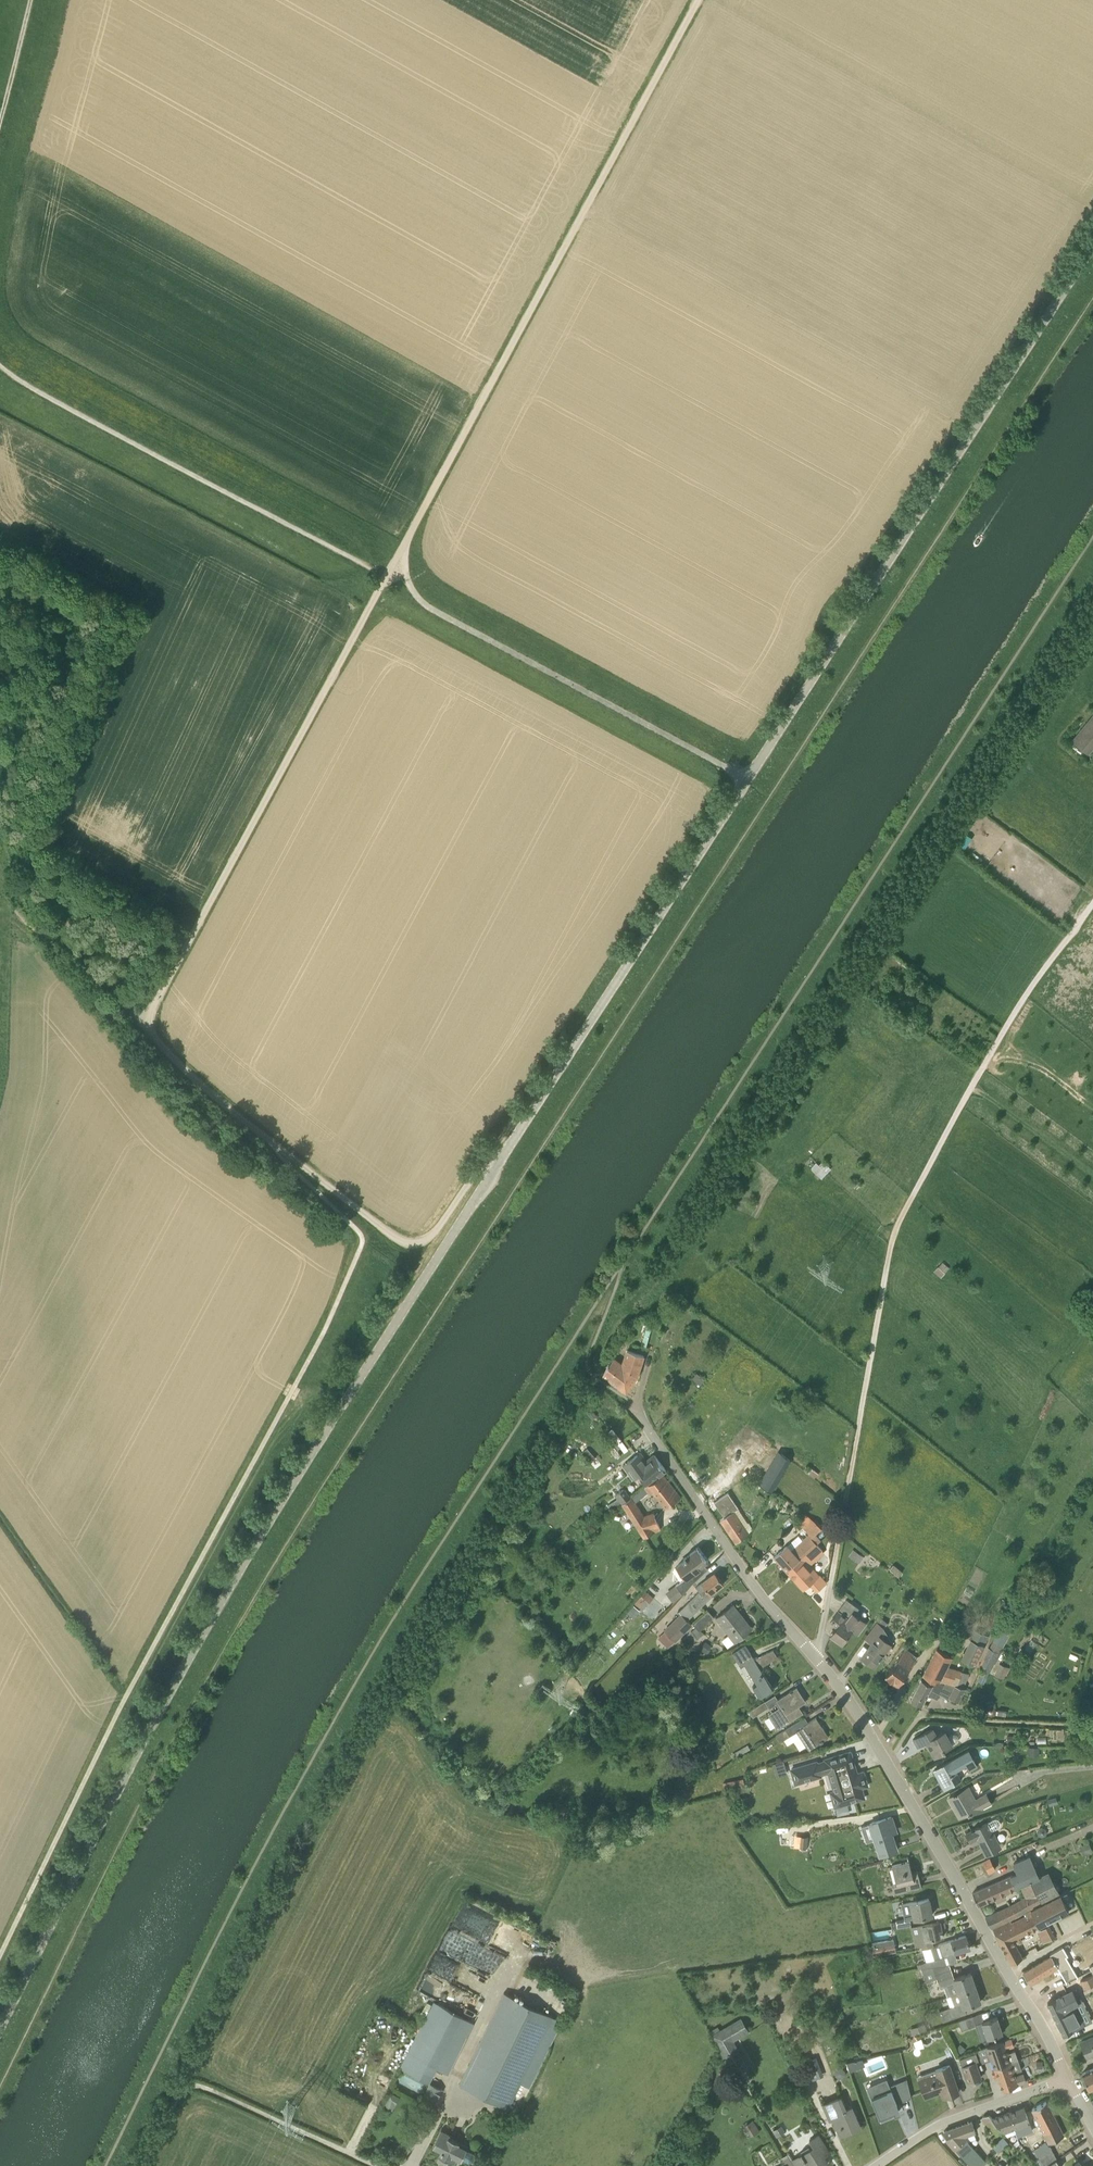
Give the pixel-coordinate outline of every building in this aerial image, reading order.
[(1087,723),(1073,740),(1090,754),(1092,750),(1092,727),(1087,723)] [(811,1167),(823,1177),(832,1167),(826,1162),(822,1166),(817,1161),(811,1167)] [(941,1277),(946,1272),(939,1265),(934,1271),(941,1277)] [(637,1376),(644,1355),(626,1350),(622,1362),(615,1357),(602,1375),(626,1392),(637,1376)] [(741,1427),(732,1437),(757,1459),(765,1448),(741,1427)] [(590,1462),(596,1457),(587,1448),(582,1453),(590,1462)] [(780,1454),(762,1486),(771,1492),(790,1460),(780,1454)] [(646,1485),(666,1470),(655,1455),(636,1470),(646,1485)] [(681,1497),(663,1474),(630,1497),(622,1503),(622,1504),(644,1537),(655,1531),(655,1532),(661,1529),(654,1512),(644,1515),(635,1501),(648,1492),(650,1494),(653,1492),(666,1508),(681,1497)] [(622,1503),(630,1497),(624,1488),(616,1494),(622,1503)] [(736,1542),(749,1532),(734,1510),(739,1507),(728,1492),(714,1501),(724,1516),(720,1519),(736,1542)] [(815,1533),(821,1528),(815,1521),(806,1528),(811,1535),(813,1536),(815,1533)] [(811,1535),(810,1536),(793,1551),(788,1544),(774,1556),(787,1570),(816,1545),(821,1540),(815,1533),(813,1536),(811,1535)] [(822,1587),(814,1578),(815,1578),(805,1566),(822,1551),(816,1545),(787,1570),(803,1588),(809,1583),(817,1591),(822,1587)] [(705,1570),(701,1564),(706,1561),(697,1548),(683,1558),(684,1560),(677,1565),(686,1577),(676,1585),(683,1594),(692,1583),(708,1568),(708,1567),(705,1570)] [(860,1563),(865,1556),(853,1549),(849,1555),(860,1563)] [(687,1619),(712,1595),(710,1593),(723,1584),(715,1572),(696,1587),(699,1591),(679,1611),(681,1613),(664,1631),(675,1642),(693,1625),(687,1619)] [(642,1610),(655,1597),(649,1592),(643,1598),(641,1597),(635,1603),(642,1610)] [(858,1634),(867,1622),(855,1613),(859,1608),(847,1598),(837,1611),(838,1611),(830,1621),(837,1626),(831,1634),(842,1642),(851,1629),(858,1634)] [(729,1645),(749,1630),(736,1614),(739,1612),(733,1604),(716,1618),(728,1634),(723,1638),(729,1645)] [(693,1623),(696,1626),(699,1630),(715,1616),(708,1610),(693,1623)] [(874,1666),(891,1644),(878,1635),(887,1622),(881,1617),(865,1638),(872,1643),(861,1657),(874,1666)] [(975,1630),(971,1640),(984,1646),(988,1637),(975,1630)] [(746,1645),(733,1653),(737,1660),(751,1652),(746,1645)] [(899,1683),(919,1655),(907,1647),(886,1675),(893,1680),(894,1679),(899,1683)] [(988,1673),(999,1653),(988,1647),(977,1667),(988,1673)] [(937,1648),(923,1674),(935,1682),(936,1680),(936,1679),(940,1680),(953,1656),(937,1648)] [(761,1668),(778,1657),(774,1651),(755,1660),(755,1659),(746,1665),(757,1682),(753,1685),(761,1698),(775,1690),(761,1668)] [(975,1665),(978,1659),(964,1652),(961,1659),(975,1665)] [(795,1659),(777,1676),(783,1683),(801,1666),(795,1659)] [(1004,1678),(1009,1667),(999,1663),(994,1674),(1004,1678)] [(970,1673),(962,1671),(957,1685),(965,1688),(970,1673)] [(946,1685),(936,1680),(935,1682),(934,1684),(921,1678),(911,1699),(921,1705),(927,1693),(931,1695),(938,1699),(940,1694),(953,1701),(954,1699),(959,1702),(965,1688),(957,1685),(950,1683),(947,1682),(946,1685)] [(797,1687),(778,1699),(781,1705),(768,1714),(777,1729),(802,1712),(798,1705),(806,1700),(797,1687)] [(769,1706),(765,1700),(750,1711),(753,1716),(769,1706)] [(821,1743),(823,1741),(823,1740),(829,1736),(816,1717),(808,1722),(805,1717),(789,1727),(793,1734),(797,1731),(809,1749),(820,1742),(821,1743)] [(779,1742),(793,1734),(789,1727),(775,1736),(779,1742)] [(937,1734),(933,1727),(913,1738),(918,1747),(927,1742),(935,1757),(946,1751),(945,1749),(953,1744),(945,1730),(937,1734)] [(1026,1754),(1040,1753),(1039,1745),(1026,1746),(1026,1754)] [(978,1766),(969,1749),(950,1759),(951,1760),(938,1768),(942,1774),(937,1777),(944,1789),(962,1779),(957,1770),(966,1765),(969,1771),(978,1766)] [(855,1764),(851,1751),(825,1759),(825,1761),(817,1763),(817,1761),(791,1769),(795,1783),(821,1775),(820,1774),(829,1771),(833,1786),(840,1785),(841,1789),(839,1790),(843,1804),(854,1801),(854,1799),(864,1796),(861,1787),(867,1785),(863,1771),(856,1773),(854,1765),(855,1764)] [(777,1776),(787,1773),(783,1760),(773,1763),(777,1776)] [(725,1794),(745,1789),(743,1778),(722,1782),(725,1794)] [(976,1797),(969,1786),(949,1797),(954,1806),(956,1804),(962,1815),(967,1812),(968,1814),(971,1813),(972,1814),(992,1802),(986,1791),(976,1797)] [(1049,1806),(1058,1803),(1056,1797),(1047,1799),(1049,1806)] [(879,1856),(897,1850),(890,1828),(895,1826),(891,1816),(868,1823),(879,1856)] [(1001,1847),(992,1830),(997,1828),(999,1826),(1000,1823),(999,1821),(998,1819),(995,1819),(993,1819),(966,1833),(971,1842),(977,1838),(986,1855),(1001,1847)] [(808,1848),(809,1836),(796,1834),(794,1846),(808,1848)] [(1016,1887),(1021,1885),(1039,1877),(1030,1856),(1014,1863),(1018,1872),(1011,1875),(1016,1887)] [(989,1872),(996,1868),(990,1857),(983,1861),(989,1872)] [(913,1877),(909,1860),(892,1865),(895,1878),(891,1880),(894,1894),(921,1886),(919,1875),(913,1877)] [(991,1926),(1023,1910),(1031,1906),(1059,1892),(1049,1871),(1039,1877),(1021,1885),(1027,1897),(1013,1904),(986,1917),(991,1926)] [(1010,1889),(1016,1887),(1011,1875),(972,1892),(977,1902),(1010,1888),(1010,1889)] [(1059,1892),(1031,1906),(1041,1925),(1046,1923),(1070,1912),(1059,1892)] [(929,1898),(909,1902),(913,1918),(932,1914),(929,1898)] [(1026,1933),(1041,1925),(1031,1906),(1023,1910),(1024,1913),(993,1927),(1012,1962),(1024,1956),(1014,1939),(1026,1933)] [(896,1921),(897,1927),(911,1925),(910,1918),(896,1921)] [(933,1945),(931,1938),(943,1936),(940,1921),(918,1925),(921,1941),(922,1940),(923,1948),(933,1946),(933,1945)] [(1044,1942),(1056,1936),(1051,1924),(1038,1931),(1044,1942)] [(936,1958),(970,1947),(966,1935),(938,1944),(933,1945),(933,1946),(936,1958)] [(874,1955),(883,1954),(895,1951),(894,1947),(893,1939),(881,1941),(872,1943),(874,1955)] [(1070,1960),(1063,1949),(1052,1956),(1052,1955),(1023,1972),(1030,1982),(1059,1965),(1059,1966),(1070,1960)] [(921,1968),(942,1965),(940,1958),(920,1964),(921,1968)] [(940,1987),(954,1982),(957,1993),(976,1987),(970,1972),(954,1978),(950,1964),(942,1965),(921,1968),(925,1981),(937,1978),(940,1987)] [(1092,1985),(1092,1975),(1080,1981),(1084,1989),(1092,1985)] [(943,2021),(967,2013),(964,2007),(981,2001),(976,1987),(957,1993),(951,1995),(954,2005),(939,2010),(943,2021)] [(1072,2005),(1079,2001),(1073,1989),(1048,2002),(1054,2014),(1064,2035),(1084,2025),(1072,2005)] [(509,2109),(553,2017),(504,1993),(460,2085),(509,2109)] [(434,2002),(400,2068),(429,2083),(437,2068),(449,2074),(474,2023),(434,2002)] [(976,2025),(973,2016),(959,2021),(962,2030),(976,2025)] [(997,2016),(981,2022),(987,2038),(1003,2032),(997,2016)] [(739,2059),(729,2044),(749,2032),(740,2018),(712,2034),(720,2047),(730,2064),(739,2059)] [(913,2035),(927,2030),(925,2023),(910,2028),(913,2035)] [(1082,2040),(1088,2056),(1092,2054),(1092,2036),(1082,2040)] [(1015,2046),(1013,2039),(1004,2042),(1004,2041),(988,2046),(996,2069),(1019,2060),(1016,2051),(1008,2053),(1007,2049),(1015,2046)] [(961,2053),(965,2048),(960,2044),(956,2050),(961,2053)] [(967,2083),(981,2079),(975,2062),(978,2061),(976,2053),(959,2059),(962,2066),(961,2067),(967,2083)] [(798,2069),(804,2066),(801,2059),(795,2062),(798,2069)] [(1016,2076),(1015,2073),(1022,2070),(1019,2060),(996,2069),(1003,2090),(1019,2084),(1018,2084),(1026,2082),(1023,2073),(1016,2076)] [(960,2091),(950,2064),(936,2069),(938,2075),(932,2077),(931,2075),(920,2080),(926,2097),(942,2091),(942,2089),(948,2087),(950,2094),(960,2091)] [(1083,2072),(1090,2088),(1092,2087),(1092,2068),(1083,2072)] [(888,2077),(867,2086),(881,2120),(896,2114),(895,2110),(899,2108),(897,2103),(911,2097),(907,2079),(891,2085),(888,2077)] [(395,2105),(399,2097),(389,2092),(385,2100),(395,2105)] [(847,2108),(841,2095),(824,2103),(830,2119),(833,2117),(839,2130),(843,2128),(845,2132),(861,2125),(853,2105),(847,2108)] [(1049,2142),(1063,2135),(1058,2126),(1059,2126),(1047,2101),(1033,2108),(1045,2133),(1044,2133),(1049,2142)] [(1019,2135),(1025,2132),(1023,2125),(1030,2123),(1024,2107),(1013,2111),(1017,2124),(1016,2124),(1019,2135)] [(1019,2135),(1016,2124),(1017,2124),(1013,2111),(993,2118),(1003,2130),(1004,2132),(1008,2136),(1016,2133),(1017,2135),(1019,2135)] [(990,2116),(990,2114),(983,2117),(983,2118),(998,2134),(1003,2130),(993,2118),(991,2116),(990,2116)] [(754,2119),(746,2124),(753,2134),(761,2129),(754,2119)] [(961,2143),(967,2139),(968,2139),(965,2136),(976,2132),(972,2121),(945,2130),(949,2142),(953,2147),(959,2142),(961,2143)] [(777,2136),(785,2132),(781,2125),(774,2129),(777,2136)] [(442,2130),(438,2136),(433,2148),(442,2152),(437,2161),(446,2165),(448,2165),(450,2162),(456,2165),(458,2160),(462,2162),(464,2161),(469,2163),(474,2162),(476,2158),(474,2153),(468,2150),(470,2146),(458,2140),(457,2141),(450,2138),(452,2134),(442,2130)] [(829,2164),(825,2157),(831,2153),(819,2132),(809,2139),(813,2146),(792,2159),(796,2165),(826,2165),(829,2164)] [(997,2152),(1008,2141),(1005,2137),(999,2141),(993,2147),(997,2152)] [(967,2139),(961,2143),(959,2142),(953,2147),(955,2149),(956,2149),(972,2165),(982,2165),(987,2162),(967,2139)] [(1040,2149),(1044,2154),(1050,2149),(1046,2144),(1040,2149)] [(1057,2159),(1051,2148),(1050,2149),(1044,2154),(1039,2157),(1045,2165),(1046,2165),(1057,2159)]
